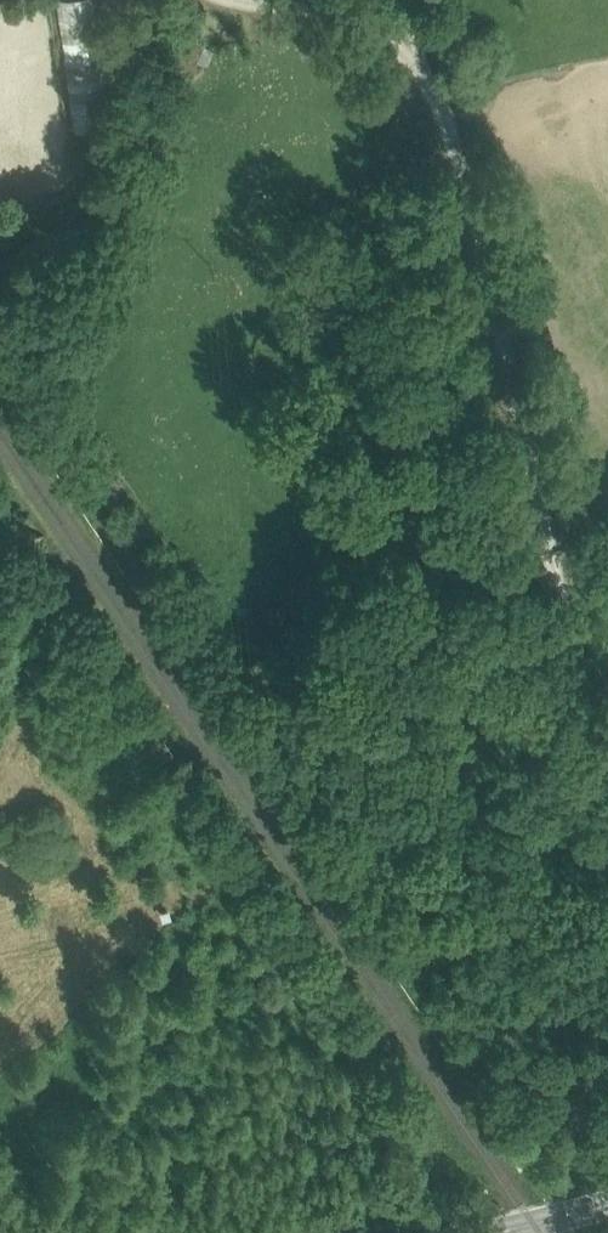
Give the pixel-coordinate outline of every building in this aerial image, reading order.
[(89,71),(84,0),(59,0),(63,73),(89,71)]
